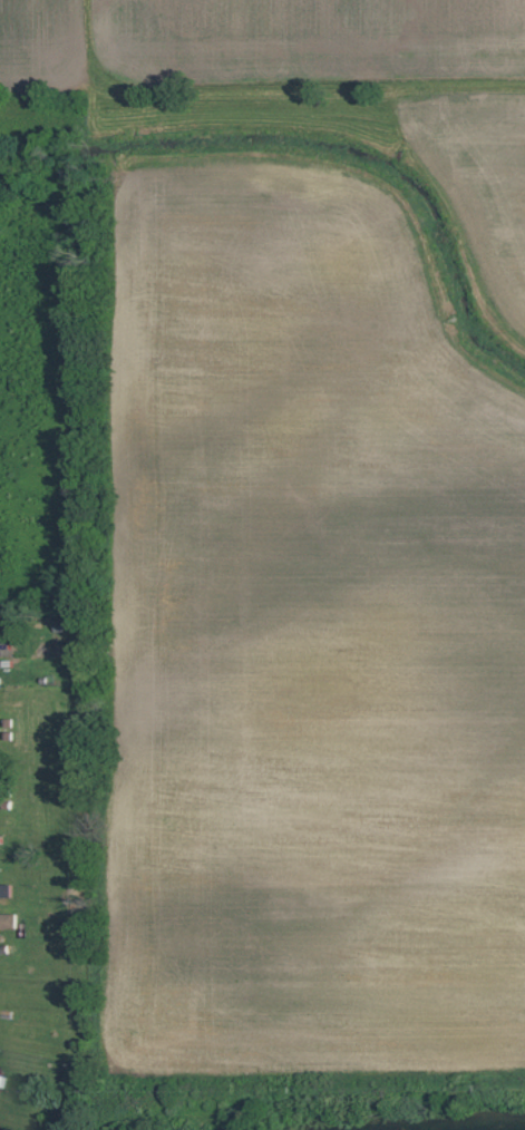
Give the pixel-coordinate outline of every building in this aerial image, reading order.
[(14,897),(13,884),(0,884),(0,897),(14,897)] [(18,928),(18,914),(0,914),(0,915),(0,927),(18,928)]
